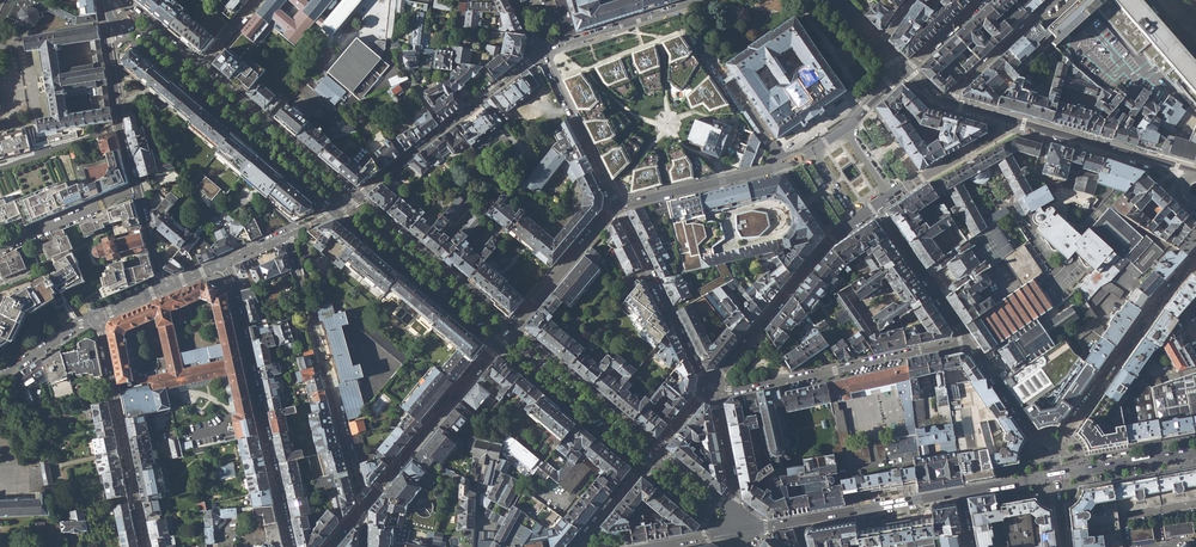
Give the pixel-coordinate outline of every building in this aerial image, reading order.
[(8,17),(19,23),(29,28),(35,25),(40,18),(44,16),(42,13),(48,11),(51,4),(41,0),(17,0),(8,17)] [(83,16),(96,14),(94,0),(81,0),(83,16)] [(154,17),(168,0),(135,0),(154,17)] [(169,29),(187,7),(179,0),(168,0),(154,17),(169,29)] [(181,39),(195,23),(209,6),(211,3),(207,0),(193,0),(187,7),(169,29),(181,39)] [(226,0),(223,0),(222,0),(222,2),(223,4),(218,9),(231,20),(244,4),(239,0),(226,0)] [(256,14),(268,24),(270,21),(272,23),(274,21),(282,28),(278,33),(294,46),(315,22),(323,29),(322,30),(331,37),(334,39),(344,48),(353,36),(357,31),(348,23),(354,16),(363,24),(371,14),(370,14),(372,12),(374,13),(376,0),(313,0),(307,7),(298,0),(268,0),(256,14)] [(396,13),(397,0),(391,0),(387,42),(386,48),(392,49),(393,40),(396,13)] [(403,14),(404,5),(405,1),(397,0),(396,13),(403,14)] [(507,0),(493,0),(495,4),(492,5),(492,8),(490,8),(490,5),(468,4),(468,5),(459,4),(458,12),(467,12),(482,13),(496,13),(501,13),(513,13),(507,0)] [(565,36),(584,30),(613,21),(636,14),(643,12),(642,0),(619,0),(600,6),(598,0),(554,0),(565,36)] [(643,12),(673,2),(680,0),(642,0),(643,12)] [(894,14),(898,8),(887,0),(881,0),(878,3),(894,14)] [(904,0),(887,0),(898,8),(904,0)] [(926,7),(928,3),(931,5),(929,9),(933,12),(937,8),(939,6),(933,2),(931,0),(918,0),(918,1),(926,7)] [(963,9),(957,3),(959,1),(958,0),(943,0),(941,3),(946,7),(945,9),(942,9),(940,11),(937,8),(933,12),(930,17),(941,30),(963,9)] [(973,0),(958,0),(959,1),(957,3),(963,9),(973,0)] [(989,5),(1005,21),(1007,19),(1004,15),(1015,5),(1017,3),(1016,2),(1014,0),(995,0),(989,5)] [(1045,0),(1022,0),(1018,4),(1029,16),(1045,0)] [(1138,0),(1079,0),(1047,29),(1056,39),(1052,45),(1055,47),(1074,30),(1087,17),(1133,70),(1146,54),(1175,89),(1193,109),(1195,113),(1195,67),(1195,66),(1160,25),(1138,0)] [(889,41),(901,53),(921,28),(925,23),(930,17),(933,12),(929,9),(926,7),(918,1),(889,41)] [(429,5),(427,12),(432,12),(432,14),(448,16),(449,4),(434,3),(433,6),(429,5)] [(883,30),(894,14),(878,3),(878,4),(878,3),(866,16),(879,30),(883,30)] [(1013,30),(1029,16),(1018,4),(1017,3),(1015,5),(1019,9),(1007,19),(1005,21),(1013,30)] [(48,11),(76,24),(97,21),(96,14),(83,16),(77,17),(51,4),(48,11)] [(989,5),(956,36),(968,48),(975,55),(980,61),(1013,30),(1005,21),(989,5)] [(229,23),(209,6),(195,23),(181,39),(201,56),(229,23)] [(480,26),(482,13),(467,12),(466,29),(477,30),(477,26),(480,26)] [(508,28),(501,13),(496,13),(494,28),(504,30),(508,28)] [(501,13),(508,28),(511,34),(524,36),(513,13),(501,13)] [(274,29),(268,24),(256,14),(241,32),(258,47),(274,29)] [(420,52),(422,52),(422,49),(427,14),(422,14),(418,14),(417,24),(413,23),(410,50),(420,52)] [(811,119),(813,117),(816,116),(817,115),(819,114),(821,117),(822,116),(827,113),(823,108),(825,106),(830,103),(847,92),(826,61),(795,16),(795,15),(794,16),(770,32),(769,31),(758,38),(747,45),(748,46),(724,62),(741,87),(776,139),(798,125),(801,123),(804,128),(809,125),(810,124),(808,121),(809,120),(811,119)] [(908,60),(941,30),(930,17),(925,23),(929,27),(921,34),(920,33),(922,31),(921,28),(901,53),(908,60)] [(1040,22),(1024,37),(1041,56),(1045,51),(1051,45),(1052,45),(1056,39),(1047,29),(1040,22)] [(31,51),(34,62),(36,75),(44,73),(48,95),(40,96),(43,119),(38,120),(40,133),(112,122),(111,108),(109,108),(108,97),(106,86),(107,86),(107,85),(107,77),(107,69),(104,63),(104,62),(103,62),(101,50),(99,39),(100,39),(98,27),(24,39),(26,51),(31,51)] [(249,58),(258,47),(241,32),(212,66),(230,80),(249,58)] [(526,39),(524,36),(511,34),(505,33),(504,37),(501,48),(503,48),(502,54),(486,66),(496,79),(522,59),(526,39)] [(681,34),(661,42),(669,55),(668,67),(669,67),(682,62),(692,55),(691,54),(692,51),(681,34)] [(327,73),(357,38),(353,36),(344,48),(334,39),(331,37),(321,48),(324,51),(327,47),(328,48),(333,42),(341,49),(337,55),(324,71),(327,73)] [(956,36),(944,47),(956,59),(968,48),(956,36)] [(1024,37),(1008,51),(1022,65),(1027,71),(1038,59),(1041,56),(1024,37)] [(332,108),(337,112),(340,111),(366,99),(364,97),(390,66),(379,57),(386,48),(387,42),(377,41),(370,49),(357,38),(327,73),(328,74),(320,84),(315,80),(311,76),(309,78),(304,84),(323,100),(332,108)] [(399,41),(393,40),(392,49),(394,49),(400,49),(400,46),(400,45),(399,44),(399,41)] [(655,43),(631,53),(634,64),(639,75),(640,78),(639,78),(642,85),(643,87),(645,94),(652,91),(659,91),(664,90),(660,80),(661,75),(660,71),(661,70),(660,67),(660,61),(655,43)] [(487,53),(498,55),(500,47),(489,45),(487,53)] [(1064,61),(1065,57),(1058,49),(1055,47),(1052,45),(1051,45),(1045,51),(1054,58),(1058,61),(1061,58),(1064,61)] [(123,65),(138,77),(151,63),(131,47),(125,54),(124,53),(118,54),(120,65),(123,65)] [(315,65),(323,72),(324,71),(337,55),(328,48),(327,47),(324,51),(319,60),(315,65)] [(453,64),(461,64),(470,65),(473,50),(454,47),(453,53),(453,64)] [(944,47),(931,59),(943,71),(956,59),(944,47)] [(420,58),(420,52),(410,50),(403,50),(404,62),(409,70),(412,69),(417,66),(418,58),(420,58)] [(452,71),(453,64),(453,53),(437,51),(435,69),(452,71)] [(1001,57),(991,67),(1004,82),(1014,72),(1022,65),(1008,51),(1001,57)] [(1041,56),(1038,59),(1046,67),(1054,58),(1045,51),(1041,56)] [(707,77),(692,55),(682,62),(669,67),(668,67),(667,81),(675,86),(681,91),(688,85),(693,90),(707,77)] [(968,72),(980,61),(975,55),(963,67),(964,68),(968,72)] [(598,66),(594,67),(602,83),(609,89),(609,90),(611,90),(617,96),(625,99),(631,102),(637,92),(635,89),(635,87),(633,85),(633,84),(631,81),(631,80),(629,79),(622,61),(620,57),(598,66)] [(999,108),(1051,124),(1058,103),(1062,87),(1065,76),(1068,68),(1068,66),(1070,66),(1072,64),(1065,57),(1064,61),(1062,64),(1059,64),(1048,101),(1037,98),(1037,96),(1036,95),(1031,94),(1029,94),(1029,95),(1019,92),(1022,83),(1018,81),(1011,89),(1001,100),(999,108)] [(246,94),(269,113),(280,100),(257,81),(265,71),(249,58),(230,80),(241,89),(242,87),(248,92),(246,94)] [(632,58),(622,61),(629,79),(631,80),(631,81),(639,78),(640,78),(639,75),(634,64),(632,58)] [(946,92),(956,83),(950,78),(943,71),(931,59),(920,69),(920,70),(944,93),(946,92)] [(138,77),(157,92),(168,79),(151,63),(138,77)] [(461,64),(457,69),(468,81),(472,76),(473,77),(475,77),(480,74),(479,71),(482,69),(485,66),(470,65),(461,64)] [(1072,64),(1070,66),(1068,66),(1068,68),(1076,76),(1073,79),(1065,76),(1062,87),(1096,97),(1100,87),(1080,71),(1072,64)] [(321,75),(323,72),(315,65),(313,68),(320,74),(321,75)] [(1022,65),(1014,72),(1021,78),(1027,71),(1022,65)] [(493,82),(496,79),(486,66),(485,66),(482,69),(493,82)] [(991,67),(979,78),(987,86),(989,88),(1001,100),(1011,89),(1004,82),(991,67)] [(956,83),(968,72),(964,68),(953,77),(952,76),(950,78),(956,83)] [(419,80),(412,69),(409,70),(416,82),(419,80)] [(452,72),(452,81),(453,93),(455,91),(458,90),(460,90),(465,86),(464,84),(468,81),(457,69),(452,72)] [(500,92),(486,102),(502,122),(503,123),(512,116),(508,111),(513,108),(514,110),(535,93),(533,91),(540,86),(527,70),(521,75),(522,77),(501,93),(500,92)] [(320,74),(315,80),(320,84),(328,74),(327,73),(324,71),(323,72),(321,75),(320,74)] [(594,119),(605,120),(605,116),(602,112),(604,110),(605,109),(612,109),(612,102),(610,95),(596,90),(592,85),(589,79),(583,72),(561,80),(577,111),(582,111),(586,121),(594,119)] [(398,84),(408,79),(406,75),(402,76),(398,78),(396,75),(387,79),(391,87),(398,84)] [(733,113),(708,76),(707,77),(693,90),(686,96),(691,109),(702,105),(709,112),(711,111),(712,114),(731,113),(733,113)] [(963,98),(999,108),(1001,100),(989,88),(983,93),(981,92),(987,86),(979,78),(963,93),(962,97),(963,97),(963,98)] [(200,105),(168,79),(157,92),(188,119),(200,105)] [(452,81),(439,87),(441,92),(445,90),(447,93),(437,101),(434,98),(436,96),(435,95),(426,99),(442,122),(460,107),(453,97),(453,93),(452,81)] [(337,112),(332,108),(323,100),(304,84),(299,90),(320,109),(322,107),(330,115),(337,112)] [(389,88),(396,98),(400,95),(400,94),(404,92),(398,84),(391,87),(389,88)] [(1110,116),(1106,121),(1105,122),(1102,130),(1099,137),(1115,142),(1121,126),(1127,117),(1132,121),(1138,113),(1147,99),(1151,94),(1144,89),(1134,102),(1133,101),(1140,91),(1140,87),(1134,84),(1127,93),(1110,116)] [(876,108),(891,131),(911,120),(913,119),(910,115),(904,118),(895,109),(897,107),(898,108),(899,108),(901,107),(901,105),(900,104),(902,103),(904,106),(915,117),(926,109),(902,85),(876,108)] [(424,95),(426,99),(435,95),(441,92),(439,87),(438,86),(425,92),(424,95)] [(1111,96),(1096,114),(1095,114),(1088,124),(1085,133),(1099,137),(1102,130),(1105,122),(1106,121),(1100,116),(1104,112),(1110,116),(1127,93),(1125,91),(1126,90),(1120,86),(1111,96)] [(1068,128),(1085,133),(1088,124),(1095,114),(1096,114),(1111,96),(1102,89),(1100,100),(1093,112),(1083,110),(1083,108),(1078,106),(1077,108),(1058,103),(1051,124),(1068,128)] [(465,104),(455,91),(453,93),(453,97),(460,107),(465,104)] [(1147,99),(1154,104),(1158,98),(1151,94),(1147,99)] [(1135,147),(1156,153),(1168,136),(1178,129),(1189,114),(1180,108),(1182,106),(1169,95),(1159,108),(1140,134),(1135,147)] [(1115,142),(1135,147),(1140,134),(1159,108),(1154,104),(1147,99),(1138,113),(1144,118),(1137,128),(1137,129),(1129,128),(1130,125),(1133,122),(1132,121),(1127,117),(1121,126),(1115,142)] [(123,105),(127,132),(143,128),(145,127),(149,126),(148,125),(138,128),(132,108),(136,107),(134,101),(123,105)] [(460,123),(455,126),(461,133),(467,141),(468,143),(472,147),(483,139),(481,136),(490,129),(492,131),(502,122),(486,102),(481,106),(484,110),(478,115),(479,117),(470,124),(469,122),(462,126),(460,123)] [(275,118),(297,137),(309,122),(302,116),(304,115),(293,105),(291,107),(287,104),(275,118)] [(190,122),(217,144),(229,130),(200,105),(188,119),(190,122)] [(941,114),(926,109),(915,117),(920,125),(922,125),(921,128),(925,130),(923,137),(924,138),(930,140),(934,138),(936,131),(941,114)] [(614,139),(615,138),(619,134),(627,127),(632,121),(623,110),(616,115),(616,114),(608,119),(606,120),(605,120),(594,119),(586,121),(582,121),(594,145),(599,144),(614,139)] [(414,123),(414,124),(423,137),(438,125),(429,112),(427,113),(427,112),(425,112),(423,114),(423,116),(419,119),(417,118),(414,120),(415,122),(414,123)] [(957,118),(941,114),(936,131),(939,132),(937,137),(939,140),(936,141),(945,157),(960,148),(952,134),(957,118)] [(1195,118),(1189,114),(1178,129),(1168,136),(1156,153),(1195,165),(1195,116),(1195,118)] [(985,126),(957,118),(952,134),(960,148),(986,134),(985,126)] [(565,171),(572,184),(574,180),(576,180),(590,173),(593,171),(567,120),(553,135),(558,139),(559,141),(557,142),(557,144),(554,145),(522,186),(527,188),(528,190),(532,191),(535,192),(535,191),(539,192),(562,163),(565,159),(566,161),(567,161),(570,168),(565,171)] [(714,149),(721,130),(712,127),(695,120),(688,139),(706,146),(714,149)] [(706,146),(703,153),(715,158),(716,159),(719,159),(731,127),(727,125),(715,120),(712,127),(721,130),(714,149),(706,146)] [(919,171),(945,157),(936,141),(934,138),(930,140),(924,138),(923,137),(911,120),(891,131),(903,149),(903,148),(919,171)] [(297,137),(319,156),(331,142),(329,139),(330,138),(326,135),(325,136),(309,122),(297,137)] [(331,137),(330,138),(329,139),(331,142),(333,140),(347,135),(354,132),(348,124),(329,131),(331,137)] [(414,124),(392,143),(400,155),(423,137),(414,124)] [(154,141),(149,126),(145,127),(150,142),(154,141)] [(455,126),(414,159),(424,167),(440,155),(439,154),(447,148),(452,155),(468,143),(467,141),(461,133),(455,126)] [(127,132),(133,156),(150,152),(143,128),(127,132)] [(761,144),(750,129),(746,140),(745,141),(744,141),(744,142),(743,142),(743,143),(744,143),(744,144),(744,145),(745,145),(748,146),(745,154),(741,153),(735,171),(752,166),(755,157),(757,154),(761,144)] [(259,155),(229,130),(217,144),(212,151),(216,154),(242,175),(259,155)] [(97,137),(102,155),(103,155),(106,154),(119,151),(115,136),(114,132),(97,137)] [(600,156),(613,181),(620,174),(630,164),(633,162),(632,161),(635,155),(641,148),(639,147),(644,141),(632,133),(623,144),(618,146),(617,148),(612,148),(607,153),(604,155),(600,156)] [(29,151),(25,135),(22,136),(19,137),(12,139),(0,142),(0,158),(29,151)] [(319,156),(340,174),(361,147),(347,135),(333,140),(331,142),(319,156)] [(1025,216),(1036,210),(1040,207),(1053,200),(1046,186),(1032,178),(1034,170),(1025,168),(1020,170),(1021,171),(1020,172),(1011,155),(1016,151),(1037,158),(1041,145),(1015,138),(972,161),(966,164),(967,165),(930,186),(937,196),(947,191),(957,208),(956,208),(955,207),(950,209),(954,215),(958,213),(957,212),(959,211),(973,237),(986,228),(984,224),(982,220),(961,183),(973,176),(975,179),(977,180),(980,181),(983,180),(985,178),(986,175),(986,172),(985,169),(997,163),(1017,200),(1016,200),(1025,216)] [(599,144),(604,155),(607,153),(612,148),(617,148),(618,146),(614,139),(599,144)] [(378,158),(373,161),(380,171),(400,155),(392,143),(391,141),(389,142),(388,141),(386,140),(383,143),(383,144),(384,147),(375,154),(378,158)] [(866,144),(870,150),(875,146),(872,141),(866,144)] [(693,178),(715,173),(712,170),(699,158),(689,160),(687,156),(686,156),(678,144),(675,143),(674,143),(664,149),(669,160),(671,160),(671,163),(672,165),(669,171),(671,183),(693,178)] [(1065,181),(1068,169),(1070,162),(1081,165),(1084,154),(1048,144),(1044,159),(1047,159),(1042,174),(1065,181)] [(513,158),(520,164),(531,152),(524,145),(513,158)] [(363,146),(361,147),(340,174),(357,188),(380,171),(373,161),(363,146)] [(70,150),(72,158),(78,156),(75,148),(70,150)] [(631,193),(662,185),(658,174),(658,166),(658,165),(660,159),(659,154),(648,150),(639,164),(638,164),(635,169),(633,170),(631,191),(631,193)] [(119,151),(106,154),(110,169),(105,179),(101,181),(104,193),(128,183),(119,151)] [(152,151),(150,152),(133,156),(139,177),(158,172),(156,164),(153,154),(152,151)] [(226,194),(242,175),(216,154),(200,172),(226,194)] [(1075,180),(1077,180),(1079,170),(1081,171),(1086,154),(1085,154),(1084,154),(1081,165),(1070,162),(1068,169),(1069,170),(1068,173),(1074,175),(1075,180)] [(1073,191),(1092,196),(1093,195),(1097,183),(1099,176),(1095,175),(1089,173),(1089,171),(1095,172),(1100,174),(1106,160),(1097,157),(1086,154),(1081,171),(1079,170),(1077,180),(1073,191)] [(106,163),(103,155),(102,155),(90,159),(92,167),(96,165),(106,163)] [(262,195),(267,198),(285,177),(259,155),(242,175),(226,194),(222,198),(229,205),(225,210),(231,216),(234,213),(241,219),(262,195)] [(877,161),(881,167),(886,163),(883,158),(877,161)] [(82,169),(92,167),(90,159),(73,163),(84,202),(104,193),(101,181),(86,187),(85,185),(87,184),(82,169)] [(427,170),(424,167),(414,159),(407,164),(421,177),(427,170)] [(565,159),(562,163),(565,171),(570,168),(567,161),(566,161),(565,159)] [(166,160),(156,164),(158,172),(174,167),(166,160)] [(1115,163),(1106,160),(1100,174),(1099,176),(1097,183),(1124,193),(1143,173),(1115,163)] [(658,174),(662,185),(671,183),(669,171),(672,165),(671,163),(658,165),(658,166),(658,174)] [(477,177),(481,181),(489,171),(485,167),(477,177)] [(216,206),(222,198),(226,194),(200,172),(190,184),(216,206)] [(571,206),(559,221),(547,235),(534,250),(552,267),(601,209),(602,197),(590,173),(576,180),(574,180),(572,184),(569,187),(573,194),(572,195),(571,206)] [(1154,184),(1143,173),(1124,193),(1122,194),(1128,200),(1134,194),(1136,196),(1131,201),(1130,202),(1129,202),(1125,200),(1121,196),(1110,207),(1124,216),(1134,206),(1154,184)] [(726,188),(706,193),(711,214),(731,209),(773,199),(774,201),(774,203),(775,203),(777,203),(780,204),(781,204),(782,205),(784,206),(785,207),(787,208),(788,210),(789,211),(789,212),(790,213),(790,214),(790,215),(791,216),(791,217),(791,219),(791,220),(791,221),(791,223),(791,225),(790,227),(789,228),(788,230),(787,231),(786,232),(785,234),(784,235),(782,235),(782,237),(783,240),(777,242),(777,241),(714,256),(700,260),(681,265),(683,273),(716,266),(723,264),(756,256),(772,252),(775,251),(782,249),(784,249),(798,245),(796,240),(808,237),(810,240),(808,243),(814,249),(825,236),(817,224),(810,214),(804,204),(799,197),(784,175),(726,188)] [(815,179),(818,185),(824,181),(820,176),(815,179)] [(315,203),(285,177),(267,198),(265,200),(292,222),(313,213),(315,203)] [(140,183),(142,189),(151,187),(150,181),(148,181),(140,183)] [(513,183),(502,195),(508,200),(509,201),(512,198),(514,198),(521,189),(513,183)] [(950,216),(937,196),(930,186),(928,183),(886,211),(909,244),(949,216),(950,216)] [(26,201),(17,205),(23,218),(25,223),(46,214),(50,213),(51,216),(56,214),(51,203),(55,201),(58,209),(62,208),(75,202),(76,206),(84,202),(79,185),(69,189),(67,184),(59,188),(50,191),(46,193),(30,200),(26,201)] [(211,211),(216,206),(190,184),(185,190),(211,211)] [(369,198),(387,213),(400,199),(402,197),(398,194),(396,196),(382,184),(369,194),(369,198)] [(1151,200),(1159,207),(1155,211),(1159,214),(1171,200),(1154,184),(1134,206),(1124,216),(1146,230),(1152,223),(1141,212),(1151,200)] [(153,228),(154,226),(166,212),(177,200),(171,194),(163,187),(154,190),(165,200),(157,209),(149,213),(153,228)] [(45,190),(28,196),(30,200),(46,193),(45,190)] [(173,191),(171,194),(177,200),(179,197),(173,191)] [(711,214),(706,193),(666,203),(668,211),(671,223),(704,215),(711,214)] [(826,196),(830,202),(835,198),(832,193),(826,196)] [(508,233),(511,231),(516,225),(513,222),(515,219),(518,222),(525,214),(519,210),(515,215),(511,212),(512,211),(508,207),(507,208),(504,205),(508,200),(502,195),(495,203),(498,206),(496,209),(493,206),(486,214),(490,218),(491,218),(502,227),(502,228),(508,233)] [(523,201),(530,207),(535,201),(528,195),(523,201)] [(387,213),(409,231),(413,227),(409,223),(412,220),(416,223),(421,217),(425,213),(420,209),(417,213),(400,199),(387,213)] [(458,199),(449,209),(453,212),(459,205),(459,204),(461,201),(458,199)] [(5,222),(6,225),(10,223),(6,212),(10,210),(8,205),(5,200),(1,202),(0,202),(0,224),(5,222)] [(133,200),(110,209),(79,223),(84,236),(101,229),(102,230),(104,228),(103,226),(102,224),(111,221),(112,223),(115,236),(134,230),(133,227),(139,225),(135,210),(133,211),(130,203),(133,201),(133,200)] [(1171,200),(1159,214),(1152,223),(1146,230),(1148,231),(1165,242),(1188,216),(1171,200)] [(511,231),(534,250),(547,235),(559,221),(536,201),(535,201),(530,207),(525,214),(518,222),(516,225),(511,231)] [(6,212),(10,223),(23,218),(17,205),(16,202),(8,205),(10,210),(6,212)] [(64,211),(76,206),(75,202),(62,208),(64,211)] [(668,211),(666,203),(660,204),(663,213),(668,211)] [(658,216),(663,213),(660,204),(654,205),(658,216)] [(984,224),(1005,216),(1009,213),(1006,207),(982,220),(984,224)] [(1040,207),(1036,210),(1037,212),(1034,214),(1033,217),(1034,220),(1035,223),(1037,224),(1039,225),(1043,225),(1046,223),(1048,225),(1040,234),(1045,238),(1056,254),(1059,255),(1062,254),(1064,256),(1063,259),(1063,260),(1064,264),(1066,265),(1069,265),(1072,263),(1074,259),(1072,256),(1076,252),(1087,268),(1089,269),(1091,267),(1096,271),(1079,290),(1085,300),(1086,302),(1100,287),(1109,282),(1117,275),(1123,268),(1129,261),(1142,272),(1143,273),(1149,267),(1152,263),(1163,252),(1145,235),(1148,231),(1146,230),(1124,216),(1110,207),(1089,229),(1087,228),(1080,236),(1073,229),(1074,224),(1066,222),(1067,218),(1058,215),(1055,218),(1053,215),(1055,213),(1056,211),(1055,209),(1054,208),(1052,207),(1050,208),(1045,213),(1043,211),(1040,207)] [(649,220),(643,208),(626,212),(634,228),(649,220)] [(421,242),(445,262),(453,252),(456,249),(464,240),(469,233),(470,232),(465,227),(450,244),(446,241),(449,239),(448,238),(452,233),(448,230),(442,238),(435,232),(437,231),(439,232),(441,232),(455,214),(453,212),(449,209),(431,230),(421,242)] [(736,231),(737,231),(741,239),(742,240),(759,238),(760,238),(770,229),(770,228),(768,220),(767,214),(766,214),(757,212),(753,211),(752,211),(736,216),(735,216),(736,226),(736,230),(736,231)] [(176,246),(179,249),(181,247),(191,234),(187,230),(188,229),(182,224),(184,221),(180,218),(178,221),(172,216),(171,217),(166,212),(154,226),(158,230),(157,231),(164,236),(161,239),(166,244),(169,241),(175,246),(176,246)] [(46,214),(25,223),(26,226),(47,218),(46,214)] [(253,215),(242,228),(233,238),(235,239),(241,241),(243,244),(262,235),(253,215)] [(714,251),(713,251),(713,248),(725,239),(725,238),(724,226),(712,223),(711,223),(707,224),(704,215),(671,223),(681,265),(700,260),(714,256),(715,256),(716,255),(716,254),(716,253),(716,252),(715,252),(714,251)] [(909,244),(926,269),(944,257),(944,256),(943,256),(931,240),(954,224),(949,216),(909,244)] [(1188,216),(1165,242),(1175,248),(1195,226),(1195,224),(1188,216)] [(409,231),(421,242),(431,230),(424,224),(426,221),(421,217),(416,223),(413,227),(409,231)] [(607,229),(611,237),(623,231),(617,219),(616,219),(607,229)] [(230,234),(233,238),(242,228),(233,220),(229,225),(230,234)] [(333,264),(341,270),(345,265),(342,262),(345,259),(361,241),(336,220),(308,232),(312,236),(305,240),(320,253),(325,247),(324,246),(332,237),(347,249),(339,259),(338,258),(333,264)] [(480,220),(470,232),(469,233),(477,240),(487,226),(480,220)] [(657,236),(649,220),(634,228),(642,243),(657,236)] [(874,220),(852,235),(863,252),(867,249),(865,247),(872,242),(875,247),(887,238),(874,220)] [(941,291),(946,298),(984,272),(1003,258),(1013,252),(994,223),(986,228),(973,237),(966,242),(944,257),(926,269),(931,276),(946,265),(957,281),(947,287),(941,291)] [(1175,248),(1186,256),(1195,245),(1195,226),(1175,248)] [(53,257),(56,263),(55,264),(59,272),(50,277),(51,278),(56,285),(61,293),(68,289),(83,279),(72,253),(70,254),(69,251),(71,250),(65,237),(64,237),(63,235),(64,234),(62,229),(41,238),(49,259),(53,257)] [(107,261),(145,250),(146,250),(146,249),(145,249),(144,246),(145,246),(145,244),(144,245),(143,242),(144,242),(144,240),(143,241),(142,238),(143,238),(143,237),(142,237),(141,235),(142,234),(142,233),(141,233),(140,230),(141,229),(140,229),(134,230),(115,236),(102,239),(104,244),(96,247),(97,248),(94,249),(92,251),(93,256),(96,258),(99,257),(99,258),(106,256),(107,261)] [(611,248),(613,248),(616,249),(629,243),(623,231),(611,237),(606,243),(611,248)] [(218,236),(219,240),(226,237),(224,233),(222,232),(218,234),(218,236)] [(210,248),(200,240),(198,238),(192,233),(191,234),(181,247),(187,252),(194,243),(197,246),(200,252),(194,255),(198,264),(208,260),(214,257),(210,248)] [(453,265),(470,279),(476,272),(473,268),(475,265),(479,268),(485,261),(496,248),(502,240),(496,235),(493,239),(491,238),(483,247),(485,248),(478,257),(467,247),(469,244),(464,240),(456,249),(459,252),(457,255),(453,252),(445,262),(451,267),(453,265)] [(834,248),(832,250),(846,265),(864,253),(863,252),(852,235),(834,248)] [(665,251),(670,249),(669,246),(663,248),(657,236),(642,243),(650,259),(665,251)] [(214,242),(210,248),(214,257),(232,249),(226,237),(219,240),(214,242)] [(900,257),(887,238),(875,247),(868,251),(866,253),(868,256),(865,258),(875,271),(877,270),(869,258),(871,257),(871,256),(872,255),(881,267),(900,257)] [(384,291),(388,286),(399,273),(361,241),(345,259),(384,291)] [(1039,276),(1041,274),(1048,270),(1028,241),(1013,252),(1003,258),(1022,287),(1039,276)] [(863,252),(864,253),(865,252),(866,253),(868,251),(875,247),(872,242),(865,247),(867,249),(863,252)] [(641,268),(629,243),(616,249),(613,248),(627,275),(641,268)] [(814,249),(808,243),(798,245),(784,249),(788,254),(785,257),(782,249),(775,251),(777,258),(791,276),(814,249)] [(275,248),(278,256),(286,253),(285,247),(281,245),(275,248)] [(191,260),(187,252),(181,247),(179,249),(163,267),(164,269),(172,275),(189,268),(186,262),(191,260)] [(591,248),(584,256),(598,268),(600,266),(598,263),(603,258),(591,248)] [(2,279),(24,269),(16,249),(14,250),(10,253),(0,258),(0,274),(2,279)] [(832,250),(822,262),(837,275),(843,269),(847,274),(850,271),(848,269),(847,268),(846,265),(832,250)] [(660,279),(674,275),(669,266),(671,265),(669,262),(671,261),(665,251),(650,259),(660,279)] [(772,252),(756,256),(759,265),(775,259),(772,252)] [(1155,266),(1152,263),(1149,267),(1153,270),(1153,271),(1163,281),(1182,260),(1170,252),(1167,254),(1166,253),(1155,266)] [(848,269),(850,271),(858,281),(862,278),(869,275),(875,271),(865,258),(868,256),(866,253),(862,256),(864,258),(850,267),(848,269)] [(120,288),(129,286),(129,285),(137,282),(137,281),(146,279),(146,277),(153,275),(151,266),(147,255),(139,257),(142,265),(124,270),(122,262),(109,265),(111,269),(105,271),(107,276),(102,278),(104,287),(103,287),(106,295),(120,289),(120,288)] [(249,278),(251,285),(256,283),(256,284),(291,269),(287,255),(251,270),(250,268),(253,267),(251,261),(256,259),(255,256),(242,262),(246,271),(249,278)] [(584,256),(552,294),(562,303),(568,308),(600,270),(598,268),(584,256)] [(930,300),(900,257),(881,267),(877,270),(875,271),(869,275),(872,279),(866,283),(862,278),(858,281),(849,286),(860,301),(881,286),(882,283),(880,281),(884,278),(902,303),(898,306),(897,304),(893,303),(872,318),(881,330),(894,322),(891,319),(897,315),(899,319),(900,319),(930,300)] [(791,276),(777,258),(775,259),(759,265),(766,273),(780,289),(791,276)] [(468,281),(489,299),(504,280),(506,279),(485,261),(479,268),(476,272),(470,279),(468,281)] [(1123,268),(1137,279),(1142,272),(1129,261),(1123,268)] [(238,275),(246,271),(242,262),(234,266),(238,275)] [(822,262),(805,282),(793,297),(804,312),(807,316),(820,301),(818,299),(838,276),(837,275),(822,262)] [(721,275),(698,289),(692,296),(673,306),(677,312),(702,297),(711,292),(719,287),(732,279),(723,264),(716,266),(721,275)] [(1153,292),(1163,281),(1153,271),(1147,277),(1137,290),(1148,298),(1153,292)] [(948,302),(965,326),(995,306),(989,298),(979,305),(977,302),(979,300),(980,299),(976,294),(992,284),(984,272),(946,298),(948,302)] [(388,286),(435,325),(446,313),(399,273),(388,286)] [(616,280),(618,282),(621,281),(624,277),(623,273),(619,276),(616,280)] [(766,273),(752,286),(754,289),(768,305),(780,289),(766,273)] [(660,279),(673,306),(692,296),(681,276),(680,276),(679,274),(674,275),(660,279)] [(107,297),(154,277),(153,275),(146,277),(146,279),(137,281),(137,282),(129,285),(129,286),(120,288),(120,289),(106,295),(107,297)] [(965,326),(985,354),(1036,319),(1054,307),(1038,284),(1042,281),(1039,276),(1022,287),(995,306),(965,326)] [(1179,293),(1189,303),(1195,295),(1195,278),(1194,276),(1179,293)] [(32,285),(44,303),(55,297),(53,295),(56,293),(53,287),(56,285),(51,278),(48,280),(46,277),(32,285)] [(251,285),(249,278),(239,281),(241,287),(251,285)] [(638,335),(655,349),(657,346),(669,332),(665,329),(667,327),(661,322),(663,320),(660,317),(661,315),(653,308),(656,305),(652,302),(654,300),(650,297),(652,296),(646,291),(648,288),(645,286),(646,284),(638,278),(634,284),(637,286),(623,303),(626,305),(625,307),(632,312),(629,315),(632,318),(631,319),(634,322),(633,324),(637,327),(635,329),(640,332),(638,335)] [(747,295),(744,292),(734,278),(732,279),(719,287),(751,325),(762,312),(747,295)] [(68,289),(84,283),(83,279),(68,289)] [(21,324),(26,312),(30,311),(31,312),(44,303),(32,285),(29,280),(0,291),(0,311),(1,313),(20,323),(21,324)] [(525,298),(504,280),(489,299),(509,317),(525,298)] [(182,290),(173,294),(160,299),(151,304),(110,321),(107,327),(120,388),(148,382),(154,380),(157,390),(166,388),(166,389),(229,374),(238,415),(233,417),(237,435),(234,435),(234,434),(219,437),(221,442),(238,438),(258,434),(227,294),(221,291),(222,289),(208,283),(207,284),(202,282),(182,290)] [(1108,292),(1119,299),(1120,297),(1124,292),(1109,282),(1100,287),(1108,292)] [(752,286),(744,292),(747,295),(754,289),(752,286)] [(719,287),(711,292),(731,316),(723,322),(728,328),(738,340),(751,325),(719,287)] [(1086,302),(1092,310),(1108,292),(1100,287),(1086,302)] [(242,291),(244,300),(256,297),(253,288),(242,291)] [(768,305),(754,289),(747,295),(762,312),(768,305)] [(1139,311),(1148,298),(1137,290),(1135,289),(1132,292),(1131,291),(1125,300),(1126,301),(1139,311)] [(847,315),(859,333),(864,341),(868,338),(872,336),(841,291),(833,295),(843,309),(847,315)] [(711,292),(702,297),(714,311),(723,322),(731,316),(711,292)] [(1179,293),(1163,310),(1175,319),(1189,303),(1179,293)] [(560,358),(570,367),(583,350),(584,349),(550,320),(548,322),(544,319),(549,314),(551,316),(562,303),(552,294),(523,328),(530,333),(541,343),(560,358)] [(244,300),(247,315),(258,313),(262,312),(260,305),(256,306),(255,302),(258,301),(256,297),(244,300)] [(702,297),(677,312),(699,358),(700,357),(701,362),(706,371),(710,370),(712,370),(713,370),(714,370),(738,340),(728,328),(712,346),(695,312),(702,309),(705,316),(714,311),(702,297)] [(766,330),(778,350),(779,349),(780,348),(789,337),(787,336),(796,325),(798,326),(804,319),(807,316),(804,312),(793,297),(766,330)] [(916,315),(928,333),(920,335),(914,326),(902,329),(907,348),(951,338),(953,334),(930,300),(900,319),(901,322),(906,319),(907,321),(916,315)] [(1083,312),(1089,322),(1092,320),(1096,317),(1092,310),(1086,302),(1085,300),(1074,308),(1073,305),(1051,320),(1054,325),(1056,328),(1059,332),(1081,317),(1079,315),(1083,312)] [(1114,347),(1139,311),(1126,301),(1116,316),(1114,315),(1110,321),(1111,322),(1105,332),(1101,337),(1114,347)] [(352,367),(341,327),(348,325),(346,321),(349,321),(355,313),(349,307),(344,313),(334,316),(330,304),(323,306),(317,307),(320,321),(324,320),(342,384),(338,384),(348,420),(358,418),(364,409),(356,379),(362,377),(359,365),(352,367)] [(837,321),(847,315),(843,309),(833,315),(837,321)] [(1163,310),(1143,338),(1155,347),(1157,348),(1161,345),(1178,335),(1184,326),(1175,319),(1163,310)] [(9,340),(12,341),(21,324),(20,323),(1,313),(0,311),(0,346),(9,340)] [(247,315),(249,322),(260,320),(258,313),(247,315)] [(349,321),(401,365),(408,358),(363,319),(355,313),(349,321)] [(435,325),(433,328),(434,329),(434,331),(453,347),(454,346),(458,350),(440,371),(454,383),(485,346),(446,313),(435,325)] [(250,327),(253,341),(272,336),(271,334),(267,324),(265,318),(262,318),(264,324),(250,327)] [(287,342),(289,349),(295,347),(287,319),(267,324),(271,334),(275,333),(279,344),(287,342)] [(999,375),(1004,382),(1055,346),(1049,338),(1047,334),(1045,331),(1036,319),(985,354),(989,360),(995,356),(993,354),(995,351),(996,350),(998,351),(1011,370),(1011,372),(1009,374),(1007,374),(1005,371),(999,375)] [(1091,331),(1101,337),(1105,332),(1101,329),(1102,327),(1092,320),(1089,322),(1084,326),(1091,331)] [(806,335),(816,328),(814,326),(810,321),(808,323),(806,326),(804,328),(807,332),(805,333),(806,335)] [(824,321),(823,321),(821,322),(814,326),(816,328),(819,333),(819,334),(829,327),(824,321)] [(1047,334),(1056,328),(1054,325),(1045,331),(1047,334)] [(1077,341),(1091,331),(1084,326),(1072,334),(1077,341)] [(433,365),(436,368),(440,371),(458,350),(454,346),(453,347),(434,331),(434,329),(433,328),(428,334),(419,344),(415,349),(415,350),(433,365)] [(799,340),(802,345),(819,333),(816,328),(806,335),(799,340)] [(674,363),(678,366),(686,357),(672,329),(669,332),(657,346),(661,349),(661,351),(657,356),(670,367),(674,363)] [(874,355),(907,348),(902,329),(887,332),(887,333),(880,335),(879,332),(872,336),(868,338),(870,343),(866,343),(871,349),(874,355)] [(414,340),(419,344),(428,334),(427,333),(423,337),(419,334),(414,340)] [(802,345),(801,346),(810,359),(829,346),(819,334),(819,333),(802,345)] [(864,354),(871,349),(866,343),(864,341),(859,333),(845,342),(854,354),(855,352),(857,355),(863,351),(864,354)] [(1182,341),(1178,335),(1161,345),(1177,372),(1189,368),(1178,350),(1184,347),(1180,341),(1182,341)] [(253,341),(259,368),(273,365),(269,348),(277,347),(272,336),(253,341)] [(1083,351),(1079,358),(1097,371),(1114,347),(1101,337),(1098,341),(1097,340),(1091,348),(1090,349),(1092,350),(1089,355),(1083,351)] [(1143,338),(1122,369),(1134,378),(1155,347),(1143,338)] [(62,355),(68,374),(76,373),(77,376),(89,373),(90,375),(93,374),(94,378),(102,376),(95,342),(88,339),(85,339),(79,343),(80,348),(78,348),(79,351),(62,355)] [(1064,340),(1055,346),(1004,382),(1020,406),(1051,385),(1054,388),(1066,377),(1079,358),(1074,355),(1069,349),(1064,340)] [(846,359),(854,354),(845,342),(844,343),(842,341),(830,349),(839,361),(844,358),(846,359)] [(792,371),(810,359),(801,346),(800,346),(796,342),(795,343),(797,346),(794,349),(795,350),(785,357),(784,356),(784,355),(783,353),(781,355),(792,371)] [(226,360),(222,343),(179,353),(183,369),(226,360)] [(1184,347),(1178,350),(1189,368),(1195,366),(1195,358),(1193,354),(1193,353),(1188,345),(1184,347)] [(303,351),(305,357),(309,356),(314,354),(313,348),(303,351)] [(399,404),(433,365),(415,350),(382,390),(399,404)] [(570,367),(592,386),(614,360),(608,355),(599,366),(585,354),(586,353),(583,350),(570,367)] [(45,372),(53,398),(73,393),(68,374),(62,355),(62,353),(57,355),(57,356),(53,357),(54,360),(47,362),(47,363),(43,364),(45,372)] [(941,425),(941,426),(943,426),(951,424),(944,386),(940,359),(938,353),(907,360),(908,366),(912,395),(911,395),(912,401),(922,400),(922,393),(919,391),(918,391),(916,378),(936,374),(935,377),(937,388),(934,388),(936,398),(934,399),(934,400),(935,402),(937,403),(941,425)] [(969,383),(984,380),(969,357),(961,354),(940,359),(944,386),(959,384),(966,383),(968,382),(969,383)] [(634,374),(636,371),(618,355),(614,360),(592,386),(611,401),(627,381),(634,374)] [(297,359),(301,371),(313,368),(309,356),(305,357),(297,359)] [(500,401),(505,395),(521,376),(498,357),(462,400),(471,407),(475,402),(474,401),(485,389),(482,387),(489,380),(490,379),(502,388),(502,390),(495,398),(500,401)] [(697,383),(698,380),(686,357),(678,366),(664,382),(687,402),(696,391),(696,390),(696,388),(696,387),(696,385),(697,383)] [(1084,390),(1097,371),(1079,358),(1066,377),(1054,388),(1023,410),(1037,430),(1041,429),(1044,428),(1048,427),(1052,426),(1055,426),(1058,426),(1084,390)] [(37,377),(45,372),(43,364),(41,359),(30,367),(37,377)] [(259,368),(261,380),(275,377),(274,375),(281,373),(279,363),(273,365),(259,368)] [(838,381),(826,384),(830,403),(830,404),(850,400),(849,394),(897,383),(899,398),(901,397),(906,420),(904,420),(906,431),(908,431),(909,436),(916,435),(915,429),(912,406),(912,401),(911,395),(912,395),(908,366),(838,381)] [(23,388),(37,379),(37,377),(30,367),(9,380),(22,397),(25,404),(33,401),(28,389),(24,391),(23,388)] [(296,372),(299,383),(308,380),(312,379),(311,375),(314,374),(313,368),(301,371),(296,372)] [(402,407),(409,413),(420,423),(454,383),(440,371),(436,368),(402,407)] [(1122,369),(1103,396),(1121,408),(1139,381),(1134,378),(1122,369)] [(229,374),(166,389),(168,394),(224,381),(232,417),(238,415),(229,374)] [(638,378),(634,374),(627,381),(632,386),(638,378)] [(1151,388),(1160,439),(1195,433),(1195,374),(1180,379),(1151,388)] [(523,409),(526,411),(541,393),(521,376),(505,395),(509,398),(512,395),(514,394),(521,400),(518,403),(516,402),(510,409),(515,412),(523,402),(526,404),(525,406),(523,409)] [(261,380),(265,399),(279,396),(277,388),(279,387),(280,386),(279,384),(278,383),(276,383),(275,377),(261,380)] [(120,391),(126,419),(145,414),(171,408),(169,402),(168,394),(166,389),(166,388),(157,390),(154,380),(148,382),(148,383),(120,391)] [(954,440),(982,435),(979,424),(1011,418),(990,389),(987,390),(985,382),(986,382),(984,380),(969,383),(968,382),(966,383),(959,384),(944,386),(951,424),(954,440)] [(1140,380),(1139,381),(1121,408),(1127,445),(1160,439),(1151,388),(1140,380)] [(308,394),(312,393),(324,390),(322,381),(309,384),(305,385),(308,394)] [(620,409),(633,420),(649,400),(646,397),(641,402),(638,399),(638,397),(640,395),(637,391),(634,395),(628,390),(632,386),(627,381),(611,401),(620,409)] [(664,382),(656,393),(649,400),(656,406),(664,397),(667,396),(673,401),(672,402),(671,401),(666,405),(666,408),(663,412),(672,420),(687,402),(664,382)] [(775,389),(781,414),(830,403),(826,384),(782,394),(781,387),(775,389)] [(651,389),(646,397),(649,400),(656,393),(651,389)] [(781,414),(775,389),(773,389),(735,397),(742,407),(743,407),(749,414),(751,417),(756,417),(761,438),(764,452),(765,460),(767,458),(768,458),(767,460),(766,460),(766,461),(767,461),(767,464),(768,463),(770,464),(771,463),(772,464),(772,463),(773,461),(773,462),(776,463),(776,462),(777,464),(776,465),(777,465),(778,467),(779,467),(779,468),(780,468),(780,467),(783,467),(783,465),(784,465),(783,464),(783,460),(785,459),(786,460),(789,460),(791,458),(791,454),(789,454),(789,451),(791,450),(792,453),(796,452),(796,449),(798,446),(797,443),(798,441),(797,439),(796,438),(795,435),(792,433),(786,434),(781,414)] [(308,394),(310,403),(327,400),(324,390),(312,393),(308,394)] [(526,411),(560,440),(575,422),(541,393),(526,411)] [(265,399),(268,412),(282,410),(280,400),(285,399),(284,395),(279,396),(265,399)] [(1091,451),(1127,445),(1121,408),(1103,396),(1076,434),(1079,436),(1081,439),(1083,441),(1084,443),(1085,445),(1087,448),(1088,451),(1091,451)] [(723,404),(727,421),(743,418),(741,408),(742,407),(735,397),(729,399),(728,400),(727,402),(725,403),(723,404)] [(309,414),(318,454),(341,449),(339,442),(336,432),(333,433),(332,427),(334,427),(327,400),(310,403),(313,413),(309,414)] [(657,439),(672,420),(663,412),(662,412),(659,415),(664,419),(662,421),(650,411),(653,407),(655,409),(657,407),(656,406),(649,400),(633,420),(655,439),(657,439)] [(92,410),(95,423),(111,419),(107,402),(90,406),(91,410),(92,410)] [(706,405),(705,404),(704,404),(704,403),(685,426),(698,437),(715,434),(709,406),(708,406),(707,406),(706,405)] [(459,404),(439,428),(446,432),(449,433),(454,434),(471,414),(459,404)] [(912,406),(915,429),(922,428),(925,428),(924,421),(924,418),(918,419),(917,414),(917,410),(916,405),(912,406)] [(268,412),(273,434),(287,432),(289,431),(285,415),(297,412),(296,407),(282,410),(268,412)] [(49,415),(50,421),(54,420),(54,418),(71,414),(70,410),(58,413),(49,415)] [(841,448),(848,446),(841,411),(832,413),(840,448),(841,448)] [(398,426),(412,437),(422,425),(420,423),(409,413),(398,426)] [(126,419),(130,437),(149,433),(145,414),(126,419)] [(727,421),(741,492),(748,490),(754,485),(754,482),(759,481),(760,481),(774,472),(773,470),(771,465),(769,465),(760,471),(757,474),(748,425),(749,425),(750,428),(751,429),(755,428),(757,439),(761,438),(756,417),(751,417),(749,414),(748,417),(745,417),(744,418),(743,418),(727,421)] [(990,463),(992,468),(1018,464),(1018,459),(1018,456),(1018,454),(1019,452),(1020,449),(1022,446),(1023,443),(1025,440),(1011,418),(979,424),(982,435),(990,462),(990,463)] [(95,434),(96,439),(114,435),(113,428),(111,419),(95,423),(93,424),(93,428),(91,430),(91,434),(95,434)] [(349,423),(352,435),(361,432),(365,431),(362,420),(349,423)] [(554,449),(569,461),(560,471),(557,472),(545,462),(544,463),(540,468),(550,476),(559,484),(580,459),(596,440),(575,422),(560,440),(556,444),(558,445),(554,449)] [(915,473),(921,472),(923,480),(916,481),(916,482),(917,493),(962,485),(956,453),(942,455),(928,457),(926,444),(940,442),(954,440),(951,424),(943,426),(944,431),(938,432),(937,431),(936,430),(936,429),(935,429),(934,427),(930,427),(930,430),(928,430),(929,431),(928,432),(928,433),(923,433),(922,428),(915,429),(916,435),(919,454),(919,458),(913,459),(913,461),(915,473)] [(387,466),(412,437),(398,426),(397,427),(379,449),(379,451),(376,455),(375,454),(367,454),(361,432),(352,435),(361,464),(374,461),(380,459),(387,466)] [(666,448),(699,476),(705,470),(702,468),(707,463),(704,456),(701,454),(700,448),(694,450),(692,451),(687,447),(687,444),(691,440),(694,442),(699,443),(698,437),(685,426),(666,448)] [(439,428),(420,450),(432,459),(439,465),(460,439),(454,434),(449,433),(446,432),(439,428)] [(477,428),(470,437),(475,438),(476,439),(482,432),(477,428)] [(273,434),(279,463),(296,459),(303,458),(302,451),(292,453),(287,432),(273,434)] [(136,466),(155,462),(153,451),(149,433),(130,437),(136,466)] [(238,438),(244,460),(263,455),(258,434),(238,438)] [(721,464),(715,434),(698,437),(699,443),(702,442),(703,448),(700,448),(701,454),(704,456),(707,463),(711,462),(712,466),(721,464)] [(93,440),(96,455),(117,450),(116,446),(114,435),(96,439),(93,440)] [(528,481),(539,469),(540,468),(544,463),(510,435),(501,446),(500,447),(499,454),(506,460),(509,463),(528,481)] [(916,435),(909,436),(882,440),(885,456),(903,453),(903,457),(919,454),(916,435)] [(982,435),(954,440),(956,453),(962,485),(994,479),(992,468),(990,463),(990,462),(982,435)] [(468,453),(472,454),(475,442),(476,439),(475,438),(470,437),(467,448),(468,449),(468,453)] [(169,441),(172,455),(173,458),(182,456),(181,451),(179,443),(178,439),(169,441)] [(179,443),(181,451),(193,448),(191,440),(179,443)] [(631,469),(596,440),(580,459),(584,462),(588,458),(592,461),(592,462),(598,467),(599,467),(602,469),(600,472),(601,474),(606,478),(609,476),(612,477),(609,481),(605,485),(612,491),(631,469)] [(882,440),(875,442),(878,462),(885,460),(885,456),(882,440)] [(956,453),(954,440),(940,442),(942,455),(956,453)] [(483,485),(487,486),(490,487),(498,459),(499,454),(500,447),(475,442),(472,454),(471,463),(488,467),(483,485)] [(867,443),(859,445),(860,449),(861,454),(862,459),(863,464),(870,463),(867,443)] [(833,455),(835,469),(845,467),(841,448),(840,448),(832,449),(833,455)] [(317,454),(324,477),(347,472),(341,449),(318,454),(317,454)] [(96,455),(97,459),(118,454),(117,450),(96,455)] [(158,458),(156,450),(153,451),(155,462),(164,460),(164,457),(162,457),(158,458)] [(431,461),(432,459),(420,450),(401,473),(407,478),(410,481),(415,484),(423,488),(432,477),(423,469),(429,460),(431,461)] [(97,459),(100,474),(103,474),(121,469),(118,454),(97,459)] [(913,461),(913,459),(919,458),(919,454),(903,457),(904,463),(913,461)] [(243,460),(246,474),(266,470),(263,455),(244,460),(243,460)] [(798,475),(800,485),(821,481),(821,483),(826,482),(827,488),(822,489),(822,490),(807,493),(808,495),(811,512),(844,506),(842,495),(840,486),(839,485),(832,486),(832,485),(833,484),(835,482),(834,478),(831,476),(829,476),(829,475),(832,475),(836,475),(835,469),(833,455),(825,456),(827,466),(813,469),(811,459),(803,460),(803,466),(805,474),(798,475)] [(811,459),(813,469),(827,466),(825,456),(811,459)] [(301,482),(296,459),(279,463),(284,485),(301,482)] [(371,486),(387,466),(380,459),(374,461),(361,464),(366,485),(371,486)] [(479,505),(482,507),(485,508),(486,508),(490,500),(507,509),(522,482),(506,474),(509,463),(506,460),(498,459),(490,487),(487,486),(485,493),(479,495),(479,505)] [(580,459),(559,484),(561,486),(565,488),(568,491),(571,494),(593,469),(584,462),(580,459)] [(40,467),(41,475),(50,474),(48,464),(48,461),(39,462),(40,465),(40,467)] [(879,488),(916,482),(916,481),(915,473),(913,461),(904,463),(903,463),(892,465),(893,471),(877,474),(879,488)] [(136,466),(144,502),(161,499),(163,498),(162,492),(166,492),(161,467),(157,468),(155,462),(136,466)] [(233,462),(217,466),(220,479),(236,475),(233,462)] [(725,488),(721,464),(712,466),(708,466),(709,469),(707,472),(705,470),(699,476),(721,494),(725,488)] [(773,470),(774,472),(777,479),(780,478),(780,477),(798,475),(805,474),(803,466),(786,468),(773,470)] [(29,474),(30,492),(36,492),(41,492),(44,491),(44,487),(41,475),(40,467),(37,467),(30,467),(29,474)] [(438,471),(452,478),(454,474),(441,467),(438,471)] [(106,490),(108,496),(108,498),(112,498),(127,495),(121,469),(103,474),(106,490)] [(469,482),(475,483),(476,477),(473,476),(474,470),(469,469),(468,474),(467,478),(469,482)] [(246,474),(251,495),(270,490),(266,470),(246,474)] [(1093,488),(1082,490),(1081,494),(1080,495),(1079,497),(1078,500),(1077,501),(1075,503),(1073,505),(1072,506),(1070,507),(1068,508),(1073,546),(1121,546),(1117,522),(1195,508),(1195,509),(1195,470),(1093,488)] [(313,479),(311,471),(303,472),(304,475),(303,476),(304,481),(313,479)] [(841,486),(840,486),(842,495),(879,488),(877,474),(861,477),(859,471),(839,474),(841,486)] [(331,484),(333,490),(337,489),(335,479),(348,476),(347,472),(324,477),(313,479),(314,487),(331,484)] [(769,519),(791,515),(779,482),(772,485),(772,486),(777,496),(775,498),(775,501),(773,502),(772,504),(770,502),(772,499),(771,498),(772,497),(771,495),(766,492),(766,493),(761,490),(763,487),(777,479),(774,472),(760,481),(759,481),(754,482),(754,485),(748,490),(741,492),(742,500),(748,504),(764,516),(764,515),(769,519)] [(407,544),(408,540),(409,534),(410,529),(426,533),(428,533),(434,534),(435,533),(434,533),(438,514),(431,511),(430,513),(429,513),(430,515),(429,516),(427,517),(425,518),(423,518),(421,517),(420,517),(418,515),(417,514),(416,512),(416,511),(414,510),(413,508),(413,506),(407,505),(407,504),(408,504),(409,503),(421,489),(417,485),(416,486),(410,481),(408,483),(405,480),(407,478),(401,473),(380,498),(389,500),(389,501),(387,511),(386,516),(384,527),(369,526),(369,546),(406,546),(407,544)] [(41,475),(44,487),(52,485),(50,474),(41,475)] [(580,529),(612,491),(605,485),(609,481),(606,478),(601,474),(564,518),(580,529)] [(791,515),(811,512),(808,495),(801,496),(791,498),(791,494),(788,494),(786,486),(800,485),(798,475),(780,477),(780,478),(781,481),(779,482),(791,515)] [(836,475),(832,475),(829,475),(829,476),(831,476),(834,478),(835,482),(833,484),(832,485),(832,486),(839,485),(836,475)] [(337,489),(344,518),(356,503),(348,476),(335,479),(337,489)] [(458,499),(460,499),(474,500),(474,494),(467,491),(468,482),(466,479),(458,476),(458,499)] [(642,478),(614,511),(629,524),(643,516),(637,510),(636,511),(635,512),(633,511),(638,505),(640,507),(644,502),(645,502),(656,490),(642,478)] [(807,493),(822,490),(822,489),(827,488),(826,482),(821,483),(821,481),(800,485),(801,493),(802,493),(807,493)] [(284,485),(288,501),(307,496),(310,495),(309,493),(304,494),(301,482),(284,485)] [(325,492),(330,509),(335,508),(339,524),(344,518),(337,489),(333,490),(327,491),(325,492)] [(548,531),(560,516),(547,507),(538,500),(533,496),(523,489),(517,496),(512,505),(526,515),(529,517),(538,524),(539,524),(542,527),(548,531)] [(251,495),(254,507),(274,506),(270,490),(251,495)] [(438,496),(443,499),(446,492),(441,490),(438,496)] [(676,507),(656,490),(645,502),(644,502),(640,507),(637,510),(643,516),(648,510),(645,508),(648,505),(662,517),(663,516),(665,517),(662,520),(665,521),(667,519),(676,507)] [(49,515),(44,491),(41,492),(36,492),(36,494),(37,499),(0,501),(0,517),(49,515)] [(112,498),(119,531),(133,528),(132,522),(127,495),(112,498)] [(967,499),(970,515),(996,510),(995,506),(996,505),(994,495),(967,499)] [(292,518),(311,514),(309,508),(307,496),(288,501),(292,518)] [(369,526),(384,527),(386,516),(383,514),(385,510),(387,511),(389,501),(389,500),(380,498),(369,510),(369,526)] [(144,502),(148,521),(160,519),(159,514),(161,514),(159,506),(162,505),(163,503),(161,499),(144,502)] [(454,514),(458,515),(473,515),(474,500),(460,499),(459,508),(454,508),(454,514)] [(1055,545),(1050,511),(1049,510),(1047,509),(1045,509),(1043,508),(1041,506),(1039,505),(1038,503),(1036,501),(1034,499),(1000,505),(996,505),(995,506),(996,510),(1000,510),(1002,520),(1009,519),(1009,517),(1029,513),(1036,518),(1035,518),(1035,519),(1035,520),(1035,521),(1035,522),(1035,523),(1039,525),(1041,542),(1041,543),(1037,545),(1038,546),(1055,546),(1055,545)] [(931,505),(933,517),(935,530),(935,532),(938,531),(945,530),(954,529),(960,528),(955,501),(931,505)] [(532,532),(538,524),(529,517),(526,515),(512,505),(508,514),(506,518),(501,526),(498,532),(496,535),(494,541),(502,546),(503,544),(511,544),(514,546),(522,546),(532,532)] [(261,546),(283,546),(274,506),(254,507),(251,507),(251,510),(252,517),(262,516),(268,540),(264,544),(261,546)] [(482,507),(478,515),(481,516),(501,526),(506,518),(503,517),(486,508),(485,508),(482,507)] [(699,526),(676,507),(667,519),(669,521),(672,521),(673,523),(666,524),(668,537),(694,532),(699,526)] [(215,543),(214,532),(213,528),(222,518),(226,518),(237,517),(237,511),(237,508),(203,511),(205,528),(205,533),(206,544),(215,543)] [(314,530),(325,540),(339,524),(335,508),(330,509),(327,510),(321,517),(319,520),(319,521),(317,523),(317,525),(314,528),(314,530)] [(314,530),(312,534),(310,536),(309,536),(309,535),(310,534),(309,533),(308,531),(311,527),(308,517),(313,516),(321,515),(321,517),(327,510),(315,513),(311,514),(292,518),(298,546),(318,546),(325,540),(314,530)] [(996,510),(970,515),(976,546),(1008,546),(1002,520),(1000,510),(996,510)] [(65,516),(60,520),(60,522),(61,530),(61,532),(79,532),(79,531),(88,531),(86,519),(79,520),(77,511),(67,513),(65,516)] [(629,530),(630,530),(629,524),(614,511),(600,527),(600,528),(607,534),(629,530)] [(1002,520),(1008,546),(1038,546),(1037,545),(1035,523),(1035,522),(1035,521),(1035,520),(1035,519),(1035,518),(1036,518),(1029,513),(1009,517),(1009,519),(1002,520)] [(456,532),(463,530),(473,529),(473,515),(458,515),(457,525),(456,525),(456,528),(455,528),(456,532)] [(548,531),(549,541),(542,542),(543,546),(565,546),(567,545),(580,529),(564,518),(560,516),(548,531)] [(632,544),(647,541),(645,525),(644,521),(644,516),(643,516),(629,524),(630,530),(632,544)] [(933,517),(910,521),(912,534),(935,530),(933,517)] [(148,521),(151,539),(164,537),(170,535),(166,518),(160,519),(148,521)] [(225,523),(226,518),(222,518),(213,528),(214,532),(217,531),(219,531),(225,523)] [(848,546),(847,538),(850,537),(850,538),(857,537),(856,530),(854,519),(807,527),(806,529),(805,531),(809,546),(848,546)] [(910,521),(878,526),(881,540),(912,534),(910,521)] [(38,546),(47,546),(44,523),(35,523),(38,546)] [(647,541),(668,537),(666,524),(661,523),(652,524),(651,523),(650,523),(649,524),(649,525),(645,525),(647,541)] [(1163,527),(1165,537),(1178,535),(1193,533),(1191,523),(1163,527)] [(538,524),(532,532),(537,535),(542,527),(539,524),(538,524)] [(358,526),(357,525),(339,546),(340,546),(357,546),(358,526)] [(848,546),(877,541),(877,545),(881,544),(881,540),(878,526),(856,530),(857,537),(850,538),(850,537),(847,538),(848,546)] [(542,542),(549,541),(548,531),(542,527),(537,535),(532,532),(522,546),(543,546),(542,542)] [(122,546),(137,546),(133,528),(119,531),(122,546)] [(1129,532),(1131,542),(1153,539),(1152,528),(1129,532)] [(409,534),(426,538),(426,533),(410,529),(409,534)] [(472,546),(473,529),(463,530),(472,546)] [(941,546),(958,546),(954,529),(945,530),(938,531),(939,537),(941,546)] [(931,535),(935,535),(934,532),(935,532),(935,530),(912,534),(913,538),(931,535)] [(493,533),(478,533),(478,541),(494,541),(496,535),(498,532),(493,533)] [(433,546),(440,546),(445,546),(445,544),(444,543),(441,541),(442,535),(435,533),(434,534),(434,538),(433,546)] [(912,534),(881,540),(881,544),(906,540),(913,538),(912,534)] [(175,545),(175,544),(174,539),(171,540),(170,535),(164,537),(151,539),(153,546),(176,546),(175,545)] [(913,538),(906,540),(907,546),(935,546),(933,538),(932,538),(931,535),(913,538)]
